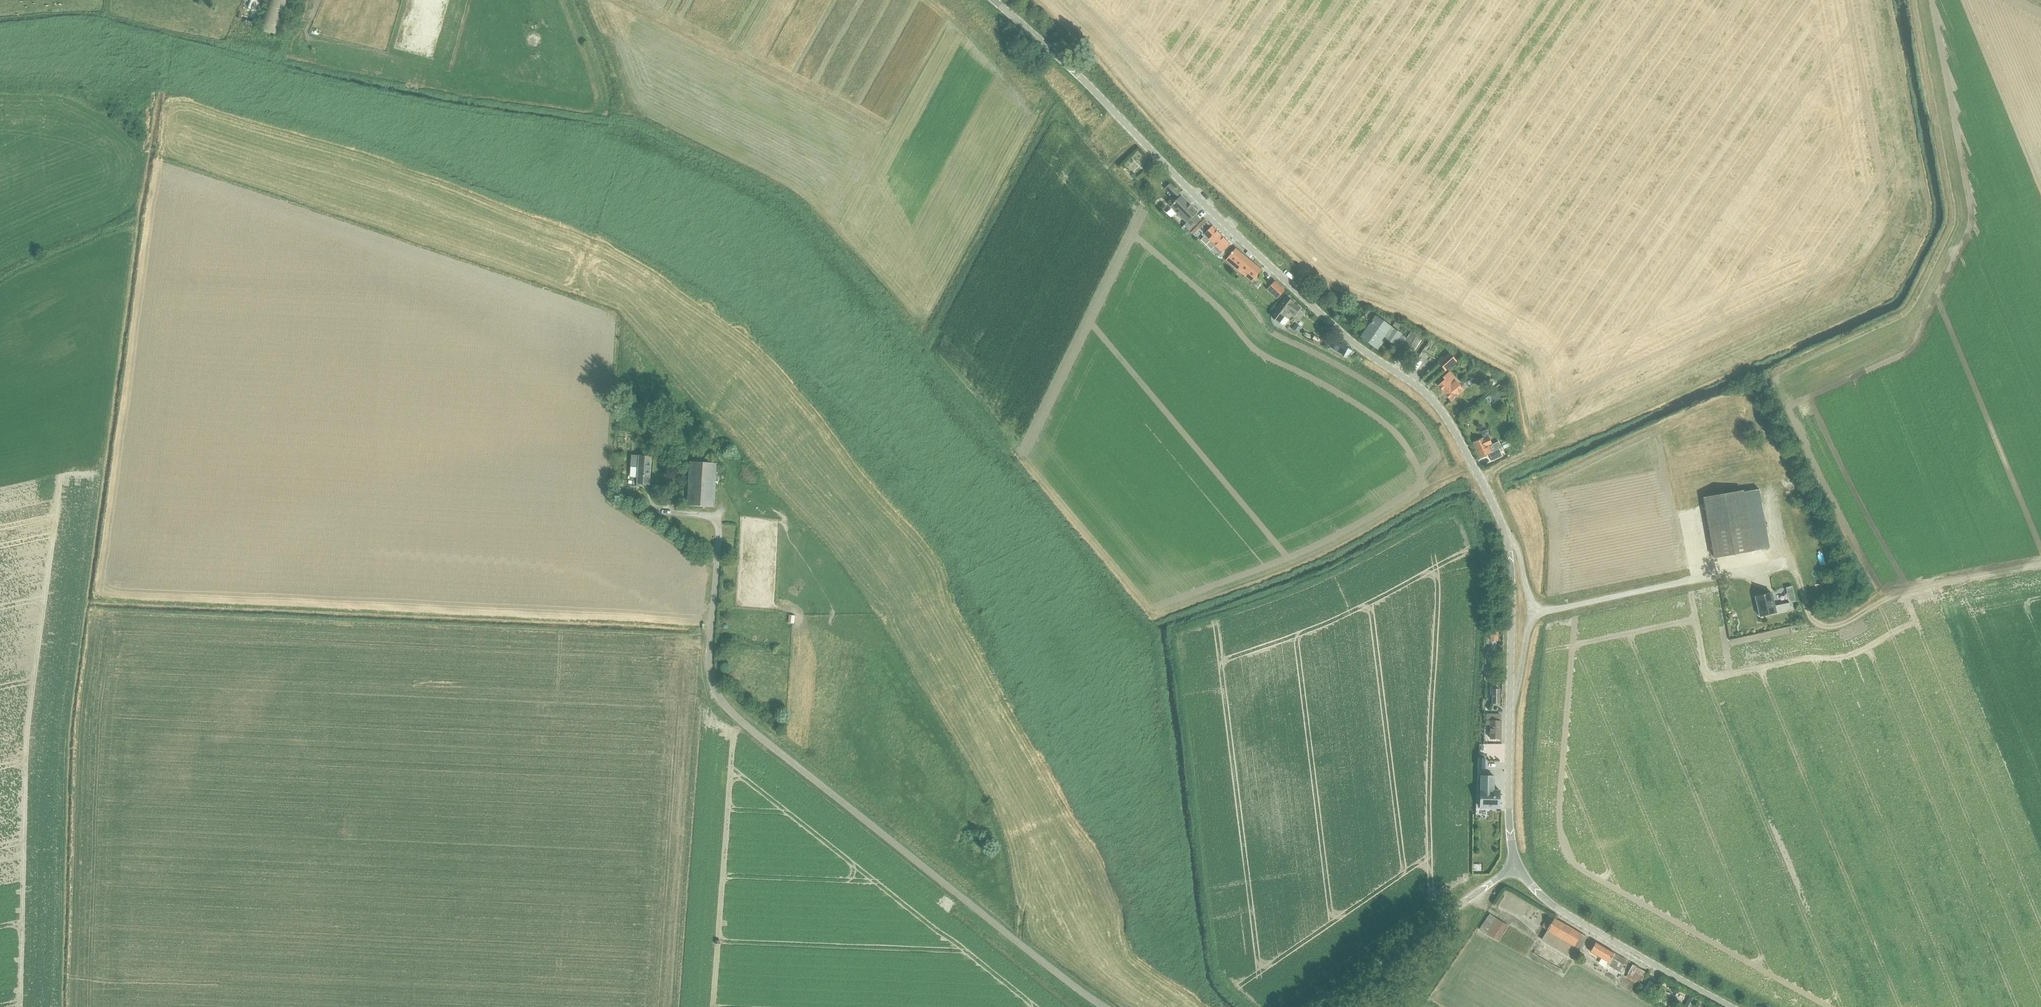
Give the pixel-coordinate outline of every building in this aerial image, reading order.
[(262,2),(257,0),(254,0),(246,22),(253,24),(262,2)] [(1147,162),(1140,151),(1123,162),(1130,173),(1147,162)] [(1140,178),(1145,183),(1152,176),(1147,171),(1140,178)] [(1170,183),(1166,187),(1170,191),(1175,196),(1178,193),(1173,188),(1174,187),(1170,183)] [(1178,199),(1170,206),(1187,223),(1185,225),(1182,227),(1188,233),(1191,230),(1201,220),(1196,215),(1196,214),(1198,212),(1181,196),(1179,198),(1178,199)] [(1205,219),(1192,232),(1194,234),(1200,229),(1206,235),(1202,239),(1212,249),(1216,245),(1223,251),(1230,244),(1217,231),(1213,227),(1205,219)] [(1226,260),(1252,281),(1261,270),(1247,259),(1248,259),(1236,249),(1233,252),(1231,253),(1232,254),(1226,260)] [(1275,281),(1267,289),(1277,299),(1285,291),(1275,281)] [(1277,316),(1275,318),(1283,324),(1286,324),(1290,320),(1285,316),(1288,311),(1294,316),(1300,308),(1294,303),(1287,298),(1276,312),(1278,314),(1277,316)] [(1377,317),(1362,337),(1376,348),(1383,339),(1385,336),(1387,338),(1387,339),(1395,346),(1396,345),(1400,348),(1404,343),(1414,350),(1421,340),(1411,333),(1407,339),(1403,335),(1377,317)] [(1395,321),(1393,326),(1398,329),(1401,325),(1395,321)] [(1347,346),(1338,341),(1334,349),(1344,355),(1348,348),(1346,347),(1347,346)] [(1443,356),(1437,361),(1439,363),(1445,370),(1456,361),(1450,354),(1444,359),(1443,356)] [(1445,380),(1438,385),(1451,400),(1463,390),(1458,385),(1456,382),(1457,381),(1449,372),(1443,378),(1445,380)] [(1499,388),(1491,395),(1495,401),(1504,394),(1499,388)] [(1500,441),(1495,443),(1492,445),(1488,436),(1484,438),(1483,438),(1473,443),(1480,458),(1489,454),(1492,461),(1502,457),(1499,449),(1503,447),(1500,441)] [(650,484),(652,456),(631,454),(630,467),(638,467),(636,485),(640,485),(640,483),(650,484)] [(714,507),(717,463),(691,461),(688,505),(714,507)] [(1758,489),(1743,492),(1704,499),(1714,558),(1753,551),(1768,548),(1758,489)] [(1755,597),(1760,616),(1776,612),(1776,613),(1791,609),(1789,603),(1774,606),(1771,593),(1755,597)] [(1500,631),(1492,631),(1492,640),(1499,641),(1500,631)] [(1487,714),(1487,723),(1491,723),(1491,738),(1500,738),(1500,714),(1487,714)] [(1481,790),(1480,808),(1499,808),(1500,790),(1494,790),(1494,776),(1481,776),(1481,790)] [(1484,871),(1484,863),(1475,863),(1474,871),(1484,871)] [(1489,913),(1480,928),(1499,940),(1508,925),(1489,913)] [(1578,953),(1588,936),(1550,914),(1542,927),(1547,930),(1542,939),(1569,955),(1572,950),(1578,953)] [(1620,971),(1626,961),(1596,943),(1590,952),(1609,962),(1608,964),(1620,971)] [(1627,973),(1625,977),(1635,983),(1637,979),(1641,981),(1646,973),(1632,965),(1627,973)] [(1651,993),(1657,981),(1651,979),(1645,990),(1651,993)] [(1661,990),(1655,1000),(1661,1003),(1666,993),(1661,990)] [(1684,1006),(1691,1006),(1695,999),(1690,996),(1684,1006)]
